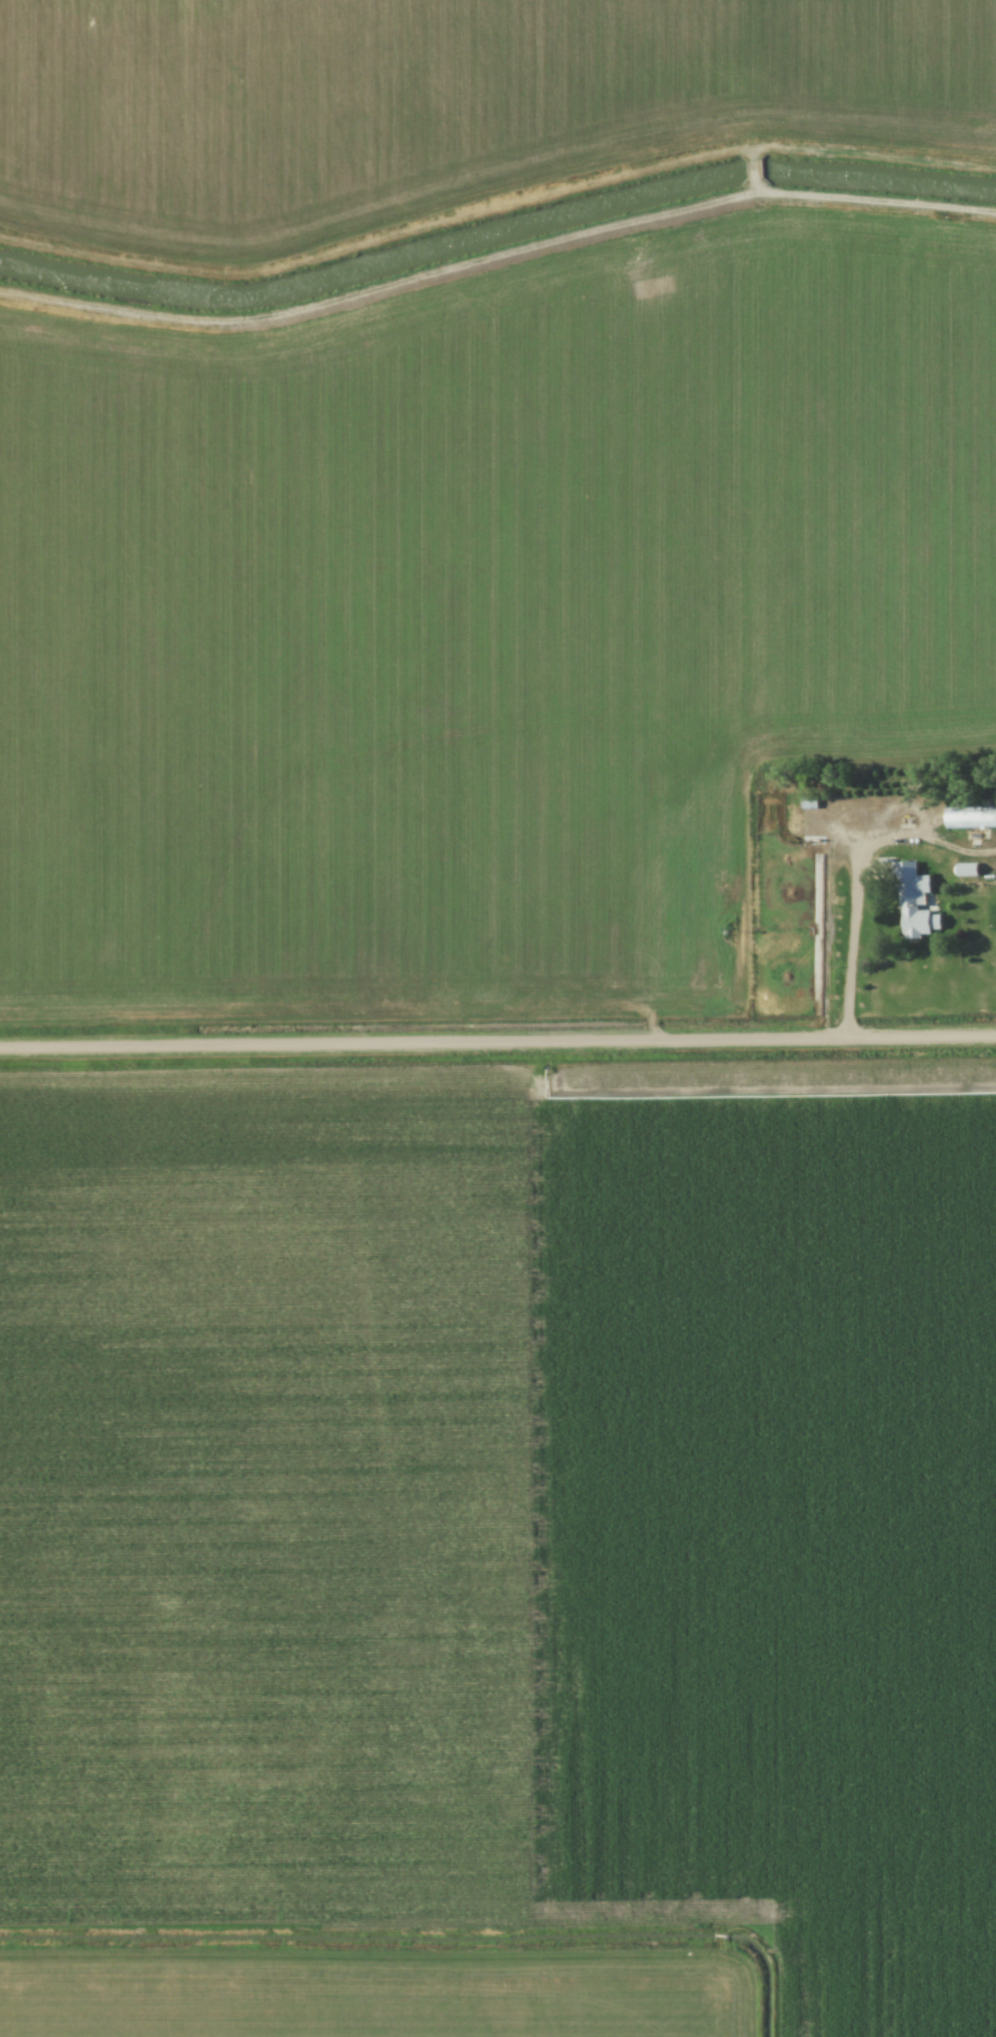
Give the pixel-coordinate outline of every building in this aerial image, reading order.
[(801,795),(817,794),(817,805),(801,806),(801,795)] [(945,807),(995,806),(995,826),(945,827),(945,807)] [(895,860),(896,906),(902,906),(903,932),(906,931),(907,937),(920,937),(920,931),(930,930),(930,926),(940,926),(940,913),(930,913),(930,909),(918,909),(918,903),(929,903),(928,874),(916,874),(916,860),(895,860)] [(956,862),(976,862),(976,874),(955,874),(956,862)]
